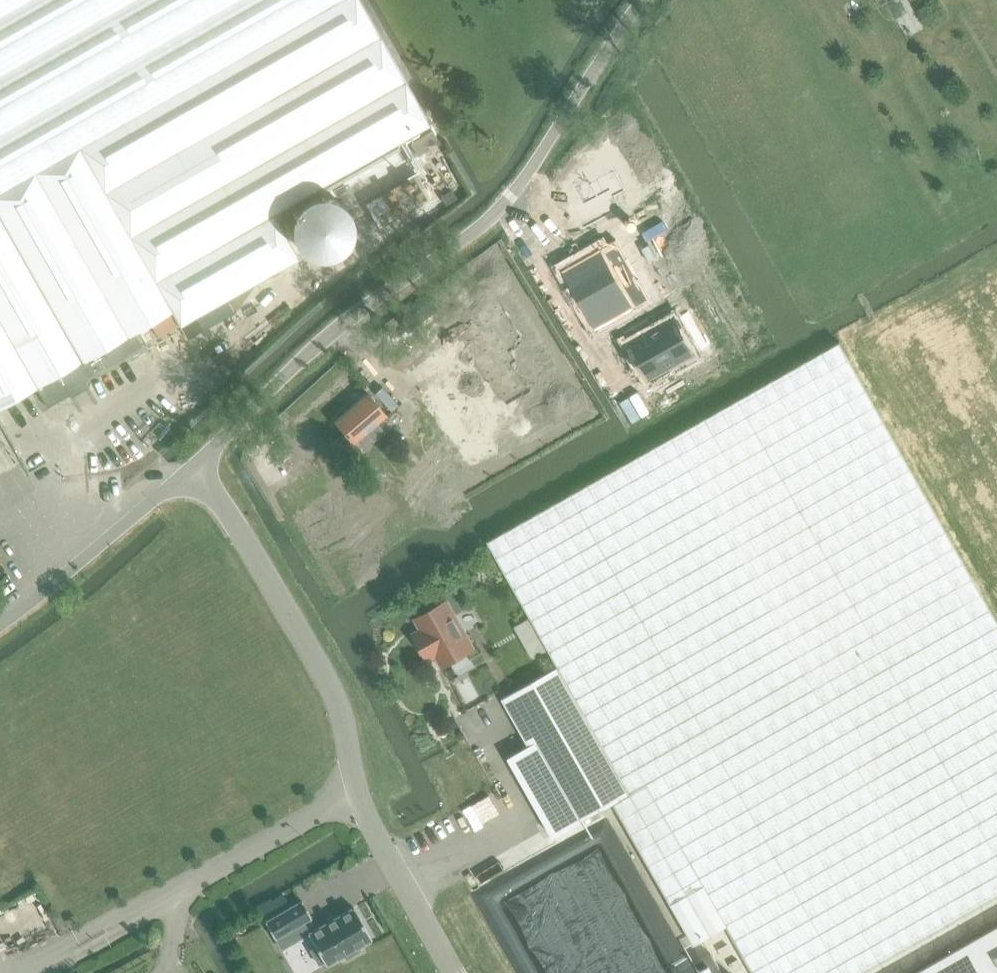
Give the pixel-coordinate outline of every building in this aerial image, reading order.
[(36,388),(47,407),(86,385),(83,379),(142,346),(134,332),(171,311),(180,326),(299,259),(274,214),(431,125),(360,0),(336,0),(0,192),(0,408),(36,388)] [(336,0),(0,0),(0,192),(336,0)] [(410,143),(417,156),(440,143),(433,131),(410,143)] [(586,171),(569,179),(582,204),(572,209),(583,229),(622,209),(616,197),(627,191),(620,178),(621,178),(618,174),(614,166),(590,179),(586,171)] [(417,174),(362,206),(374,228),(430,197),(417,174)] [(446,204),(464,194),(458,184),(440,194),(446,204)] [(616,239),(564,268),(598,328),(650,299),(639,278),(621,288),(610,268),(627,258),(616,239)] [(478,326),(442,347),(455,370),(475,359),(486,377),(489,375),(502,398),(510,394),(510,395),(515,392),(514,391),(521,387),(508,364),(511,362),(505,350),(517,343),(513,337),(516,336),(502,313),(501,314),(497,307),(475,320),(478,326)] [(674,319),(630,344),(649,378),(694,353),(674,319)] [(559,667),(629,793),(613,802),(694,944),(727,925),(755,972),(861,972),(996,896),(996,619),(840,342),(488,541),(559,667)] [(376,423),(385,416),(366,394),(335,421),(353,442),(365,432),(373,442),(384,432),(376,423)] [(481,429),(460,441),(466,452),(487,440),(481,429)] [(487,440),(466,452),(472,462),(493,450),(487,440)] [(447,600),(415,619),(421,629),(414,633),(417,639),(418,639),(418,642),(419,646),(421,649),(423,651),(426,653),(425,653),(429,660),(436,656),(442,666),(474,648),(447,600)] [(559,667),(503,698),(530,746),(509,758),(553,836),(581,820),(613,802),(629,793),(559,667)] [(311,917),(302,900),(265,921),(275,938),(291,929),(298,940),(308,934),(316,947),(311,950),(319,964),(324,961),(326,964),(343,954),(346,958),(360,950),(358,946),(371,938),(354,907),(316,928),(310,918),(311,917)] [(915,972),(996,972),(996,927),(915,972)] [(727,944),(718,949),(723,958),(732,953),(727,944)] [(695,963),(701,972),(723,972),(712,954),(695,963)] [(738,959),(730,963),(735,972),(743,968),(738,959)]
